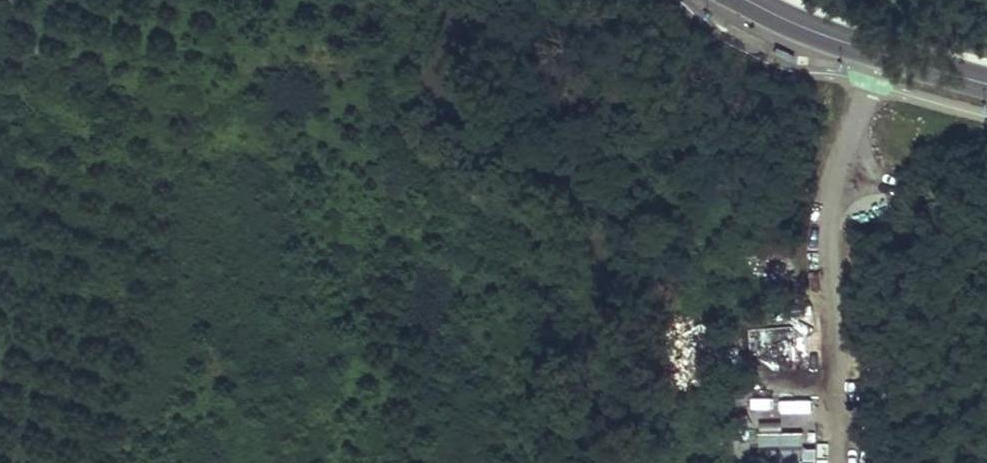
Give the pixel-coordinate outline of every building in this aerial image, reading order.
[(741,462),(767,462),(815,462),(815,449),(803,449),(803,435),(741,435),(741,462)]
